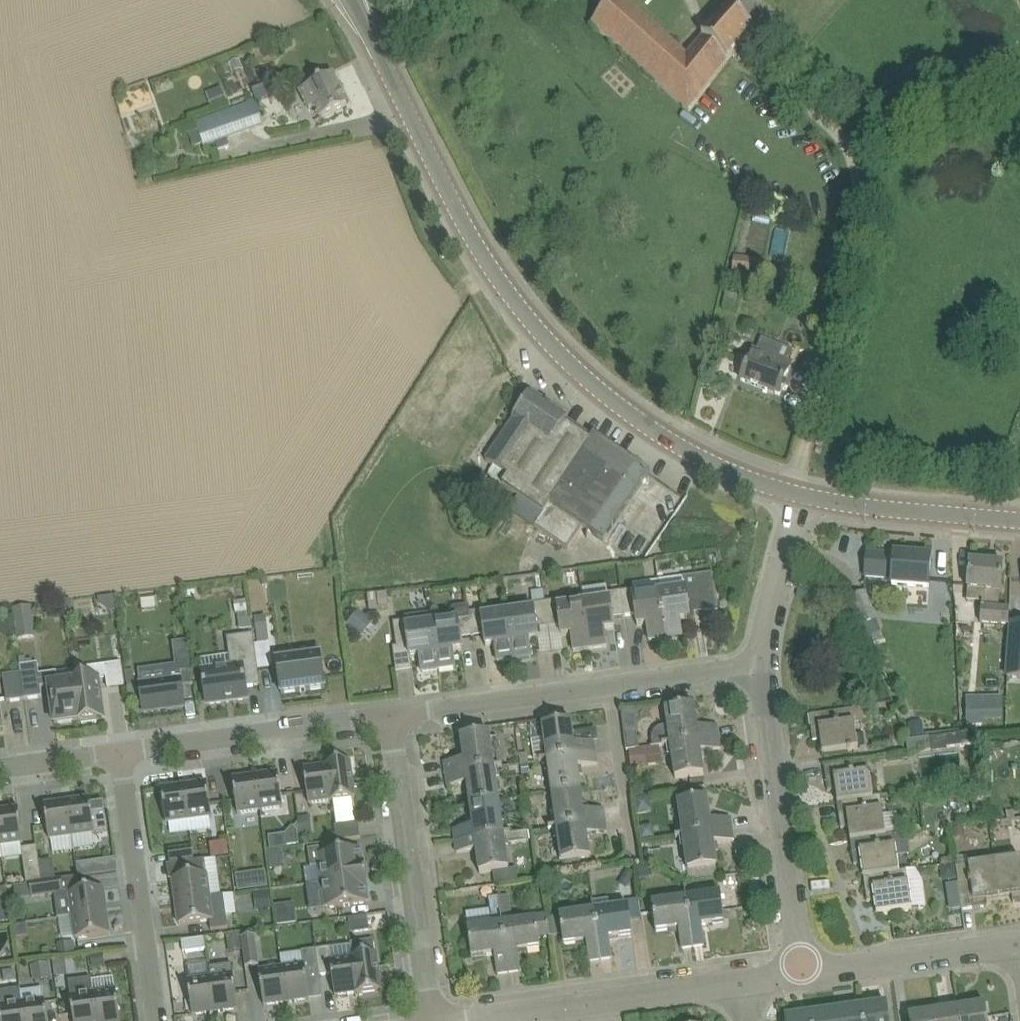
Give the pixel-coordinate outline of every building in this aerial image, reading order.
[(687,55),(626,0),(614,0),(592,24),(686,109),(730,59),(720,50),(704,36),(687,55)] [(756,9),(760,5),(754,0),(737,0),(714,25),(704,36),(730,59),(739,47),(740,46),(741,45),(754,30),(744,22),(756,9)] [(348,105),(333,75),(299,92),(308,110),(313,107),(319,119),(348,105)] [(253,90),(257,101),(275,94),(271,84),(253,90)] [(207,92),(211,103),(226,96),(222,86),(207,92)] [(203,142),(204,146),(264,125),(256,102),(196,123),(198,129),(189,132),(193,145),(203,142)] [(763,276),(764,261),(735,259),(734,273),(763,276)] [(762,339),(757,350),(754,349),(742,381),(780,396),(792,364),(787,361),(791,350),(762,339)] [(534,528),(535,527),(568,550),(582,527),(604,542),(650,474),(595,436),(594,437),(595,437),(593,439),(567,421),(569,418),(532,393),(486,461),(510,477),(503,486),(519,497),(510,511),(534,528)] [(890,586),(929,590),(932,558),(894,555),(894,556),(867,554),(865,576),(891,578),(890,586)] [(999,603),(1000,603),(1004,564),(970,561),(967,600),(983,601),(981,623),(1008,626),(1010,608),(999,607),(999,603)] [(666,639),(683,637),(681,620),(691,618),(689,608),(702,606),(703,612),(717,610),(712,573),(659,580),(666,639)] [(638,626),(647,624),(650,641),(666,639),(660,592),(635,595),(634,590),(622,591),(625,617),(636,615),(638,626)] [(584,601),(590,649),(607,647),(605,630),(615,629),(613,618),(625,617),(622,591),(609,593),(609,598),(584,601)] [(863,626),(876,621),(865,592),(852,597),(859,616),(863,626)] [(379,609),(390,608),(388,594),(378,595),(379,609)] [(572,635),(572,637),(574,652),(590,649),(584,601),(568,603),(567,598),(546,601),(549,627),(561,625),(562,636),(572,635)] [(515,660),(532,657),(529,641),(539,639),(538,628),(549,627),(546,601),(533,603),(534,608),(508,611),(515,660)] [(15,624),(34,621),(32,606),(13,609),(15,624)] [(432,622),(439,670),(456,668),(453,651),(463,650),(462,639),(473,637),(470,612),(469,606),(456,608),(449,615),(450,619),(432,622)] [(485,635),(485,637),(486,646),(496,645),(498,662),(515,660),(508,611),(483,615),(482,610),(470,612),(473,637),(485,635)] [(348,625),(359,634),(371,620),(359,611),(348,625)] [(422,672),(439,670),(432,622),(419,624),(418,615),(405,617),(406,621),(393,623),(397,648),(409,646),(410,657),(420,655),(422,672)] [(253,630),(252,619),(252,618),(249,618),(238,620),(240,632),(253,630)] [(1012,625),(1007,679),(1019,680),(1019,625),(1012,625)] [(270,643),(269,633),(257,634),(258,644),(270,643)] [(231,666),(202,670),(207,705),(226,702),(227,704),(235,702),(235,701),(249,699),(247,687),(261,685),(254,634),(227,638),(231,666)] [(194,685),(192,669),(188,641),(173,643),(177,671),(180,671),(181,679),(141,685),(144,713),(185,708),(183,687),(194,685)] [(321,656),(277,662),(282,694),(326,688),(321,656)] [(89,679),(74,681),(79,721),(80,722),(82,722),(82,725),(98,723),(97,720),(104,719),(99,679),(107,678),(108,689),(125,687),(122,663),(87,667),(89,679)] [(74,680),(59,682),(57,672),(39,675),(38,664),(20,666),(21,673),(25,700),(43,697),(42,688),(50,687),(55,724),(79,721),(74,681),(74,680)] [(126,672),(128,686),(136,685),(135,671),(126,672)] [(21,673),(4,676),(7,702),(25,700),(21,673)] [(983,719),(1003,719),(1003,697),(967,697),(967,725),(983,725),(983,719)] [(695,707),(695,706),(666,710),(668,726),(664,727),(659,728),(653,736),(652,739),(652,745),(653,747),(667,745),(666,744),(720,737),(718,726),(698,728),(695,707)] [(823,753),(858,749),(855,722),(867,720),(865,707),(810,716),(813,741),(821,740),(823,753)] [(543,726),(546,746),(548,760),(597,753),(595,742),(576,745),(572,722),(543,726)] [(923,722),(910,723),(911,737),(924,736),(923,722)] [(445,763),(446,774),(495,767),(493,753),(490,733),(461,738),(464,761),(445,763)] [(948,748),(980,744),(978,734),(946,736),(948,748)] [(635,736),(625,738),(627,751),(637,750),(635,736)] [(704,774),(701,751),(721,748),(720,737),(666,744),(667,745),(669,756),(672,756),(675,778),(705,774),(705,773),(704,774)] [(933,751),(931,737),(906,741),(908,754),(933,751)] [(633,767),(647,766),(645,750),(631,751),(633,767)] [(552,793),(582,789),(578,767),(598,764),(597,753),(548,760),(552,793)] [(836,790),(838,803),(873,798),(867,759),(825,765),(828,791),(836,790)] [(327,766),(332,802),(355,799),(350,763),(327,766)] [(332,802),(327,766),(327,767),(305,770),(309,804),(332,801),(332,802)] [(468,783),(471,805),(500,801),(495,767),(446,774),(448,786),(468,783)] [(256,777),(261,810),(284,807),(279,774),(256,777)] [(261,810),(256,777),(234,780),(238,814),(261,810)] [(185,787),(190,820),(212,817),(208,784),(185,787)] [(167,823),(190,820),(185,787),(162,790),(167,823)] [(557,827),(606,820),(604,810),(585,812),(582,789),(552,793),(557,827)] [(873,798),(838,803),(841,828),(849,827),(851,840),(886,835),(880,797),(873,798)] [(682,836),(732,829),(731,818),(711,821),(708,799),(709,799),(708,798),(677,802),(682,836)] [(986,799),(973,801),(975,816),(989,814),(986,799)] [(91,800),(68,803),(72,836),(95,833),(108,831),(105,811),(92,813),(91,800)] [(454,830),(456,841),(505,834),(500,801),(471,805),(470,805),(470,806),(471,806),(474,828),(454,830)] [(72,836),(68,803),(45,806),(50,839),(72,836)] [(1,846),(24,843),(19,809),(0,812),(0,838),(1,846)] [(298,817),(299,822),(300,830),(300,835),(313,833),(311,816),(298,817)] [(562,862),(572,860),(591,858),(588,835),(608,832),(606,820),(557,827),(560,846),(561,859),(562,862)] [(359,823),(335,826),(337,842),(361,838),(359,823)] [(642,840),(655,838),(653,825),(640,827),(642,840)] [(293,826),(285,835),(288,846),(300,844),(298,832),(293,826)] [(953,829),(955,839),(966,838),(965,828),(953,829)] [(687,871),(698,870),(718,867),(718,865),(717,866),(714,844),(734,841),(732,829),(682,836),(683,838),(680,839),(681,848),(684,848),(687,871)] [(480,874),(510,870),(507,845),(529,842),(528,832),(506,835),(505,834),(456,841),(457,853),(477,850),(480,874)] [(851,840),(855,865),(863,864),(864,877),(899,872),(893,833),(886,835),(851,840)] [(154,853),(164,852),(164,846),(158,841),(152,842),(154,853)] [(227,841),(211,844),(213,858),(230,856),(227,841)] [(192,846),(168,849),(170,865),(181,864),(194,862),(192,846)] [(37,847),(22,849),(27,885),(31,884),(42,882),(39,862),(37,847)] [(321,867),(323,883),(367,877),(365,863),(363,864),(361,851),(321,856),(320,848),(308,850),(311,868),(321,867)] [(270,870),(284,868),(282,852),(268,853),(270,870)] [(1019,902),(1019,858),(995,862),(1000,897),(1013,895),(1014,903),(1019,902)] [(56,880),(54,860),(39,862),(42,882),(56,880)] [(181,864),(183,879),(174,880),(177,903),(210,898),(205,860),(194,862),(181,864)] [(969,865),(957,867),(959,883),(962,909),(962,910),(988,907),(987,899),(1000,897),(995,862),(969,865)] [(92,863),(78,865),(80,877),(94,875),(92,863)] [(651,865),(638,867),(639,879),(653,877),(651,865)] [(941,867),(942,874),(950,881),(956,880),(955,866),(941,867)] [(626,871),(621,880),(629,885),(634,875),(626,871)] [(907,871),(899,872),(864,877),(868,902),(875,901),(877,914),(912,909),(907,871)] [(252,874),(237,876),(239,891),(254,889),(252,874)] [(368,890),(367,877),(323,883),(327,909),(368,903),(366,890),(368,890)] [(31,884),(32,898),(64,893),(62,880),(56,880),(42,882),(31,884)] [(950,910),(962,909),(959,883),(946,885),(950,910)] [(9,905),(7,889),(0,890),(0,907),(9,905)] [(70,894),(73,917),(107,912),(104,889),(70,894)] [(255,894),(256,911),(272,909),(270,892),(255,894)] [(687,898),(694,947),(706,945),(702,925),(724,922),(724,923),(725,923),(721,893),(687,898)] [(224,896),(210,898),(177,903),(180,925),(211,921),(212,931),(229,929),(224,896)] [(509,973),(502,923),(498,897),(489,898),(491,926),(468,929),(472,958),(496,955),(498,974),(509,973)] [(653,903),(654,912),(657,932),(658,932),(680,929),(682,948),(694,947),(687,898),(653,903)] [(594,910),(601,960),(613,958),(610,938),(632,936),(633,936),(631,921),(642,919),(639,899),(628,900),(629,905),(611,908),(610,899),(593,901),(594,910)] [(278,926),(288,925),(287,915),(297,913),(295,903),(276,906),(278,926)] [(560,915),(562,925),(564,945),(587,941),(590,961),(601,960),(594,910),(560,915)] [(110,935),(107,912),(73,917),(76,940),(110,935)] [(536,919),(502,923),(509,973),(521,971),(518,951),(540,948),(540,949),(541,949),(540,938),(551,937),(549,915),(536,916),(536,919)] [(351,933),(370,930),(368,916),(349,919),(351,933)] [(182,941),(184,953),(206,950),(205,938),(182,941)] [(228,939),(229,952),(242,951),(241,938),(228,939)] [(76,955),(76,954),(75,945),(75,942),(57,944),(59,957),(76,955)] [(358,994),(359,994),(354,958),(353,958),(353,959),(332,962),(330,948),(317,950),(319,969),(320,976),(333,974),(335,996),(358,993),(358,994)] [(310,999),(306,971),(319,969),(317,950),(302,952),(304,966),(283,969),(287,1002),(310,999)] [(258,951),(244,953),(246,968),(260,966),(258,951)] [(91,955),(92,968),(106,967),(104,954),(91,955)] [(354,958),(359,994),(381,991),(377,955),(354,958)] [(53,960),(53,962),(54,966),(67,965),(66,958),(53,960)] [(52,979),(50,962),(31,965),(33,981),(52,979)] [(264,1006),(287,1002),(283,969),(260,972),(264,1006)] [(211,979),(216,1012),(239,1009),(234,976),(211,979)] [(193,1015),(216,1012),(211,979),(189,982),(193,1015)] [(98,1020),(121,1020),(117,991),(94,995),(98,1020)] [(94,995),(71,998),(75,1020),(98,1020),(94,995)] [(25,1020),(48,1020),(46,1001),(23,1004),(25,1020)] [(23,1004),(0,1007),(2,1020),(25,1020),(23,1004)] [(888,1004),(861,1008),(863,1020),(890,1020),(888,1004)] [(986,1004),(961,1008),(962,1020),(989,1020),(986,1004)] [(861,1008),(836,1012),(837,1020),(863,1020),(861,1008)] [(961,1008),(935,1012),(936,1020),(962,1020),(961,1008)] [(836,1012),(811,1015),(812,1020),(837,1020),(836,1012)] [(935,1012),(910,1016),(910,1020),(936,1020),(935,1012)]
